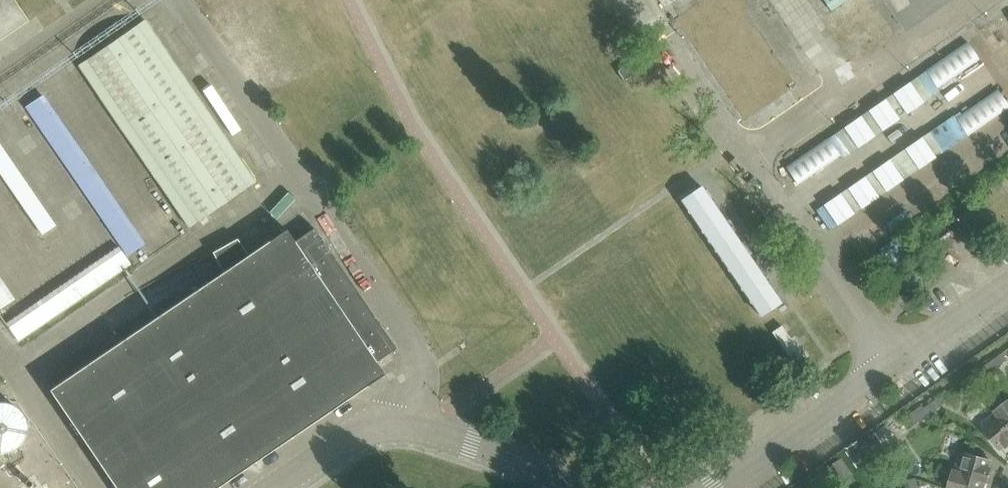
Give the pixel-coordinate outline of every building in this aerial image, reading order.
[(831,12),(850,0),(823,0),(831,12)] [(256,182),(145,20),(79,65),(190,227),(256,182)] [(967,42),(786,168),(797,184),(839,155),(842,159),(939,91),(937,88),(979,60),(967,42)] [(638,57),(617,71),(624,81),(644,67),(638,57)] [(817,210),(830,230),(1007,108),(1007,102),(999,89),(957,118),(955,115),(817,210)] [(702,187),(681,201),(760,317),(781,303),(702,187)] [(213,254),(223,273),(49,391),(115,487),(218,487),(384,375),(376,362),(396,349),(316,230),(295,244),(286,230),(248,256),(237,240),(213,254)] [(923,279),(897,241),(896,239),(891,242),(879,250),(880,251),(907,291),(923,279)] [(782,326),(772,333),(794,365),(804,358),(782,326)] [(990,362),(995,369),(1007,360),(1007,359),(1004,353),(990,362)] [(990,362),(977,371),(982,378),(995,369),(990,362)] [(924,408),(929,415),(942,406),(937,399),(924,408)] [(996,411),(1007,426),(1007,402),(996,411)] [(30,430),(28,421),(27,418),(23,413),(20,410),(15,407),(11,406),(7,405),(2,405),(0,405),(0,455),(4,455),(8,455),(13,454),(18,452),(22,449),(26,444),(28,440),(29,435),(30,430)] [(924,408),(911,417),(916,424),(929,415),(924,408)] [(985,427),(984,428),(1001,449),(1006,445),(1007,446),(1007,445),(1007,426),(996,411),(996,412),(981,423),(985,427)] [(876,432),(848,452),(858,466),(886,446),(876,432)] [(954,471),(988,481),(991,468),(990,468),(991,461),(966,453),(966,454),(960,453),(955,471),(955,470),(954,471)] [(842,459),(827,469),(838,485),(853,474),(842,459)] [(950,487),(984,487),(986,481),(987,481),(988,481),(954,471),(950,487)] [(909,479),(911,487),(919,487),(916,477),(909,479)]
